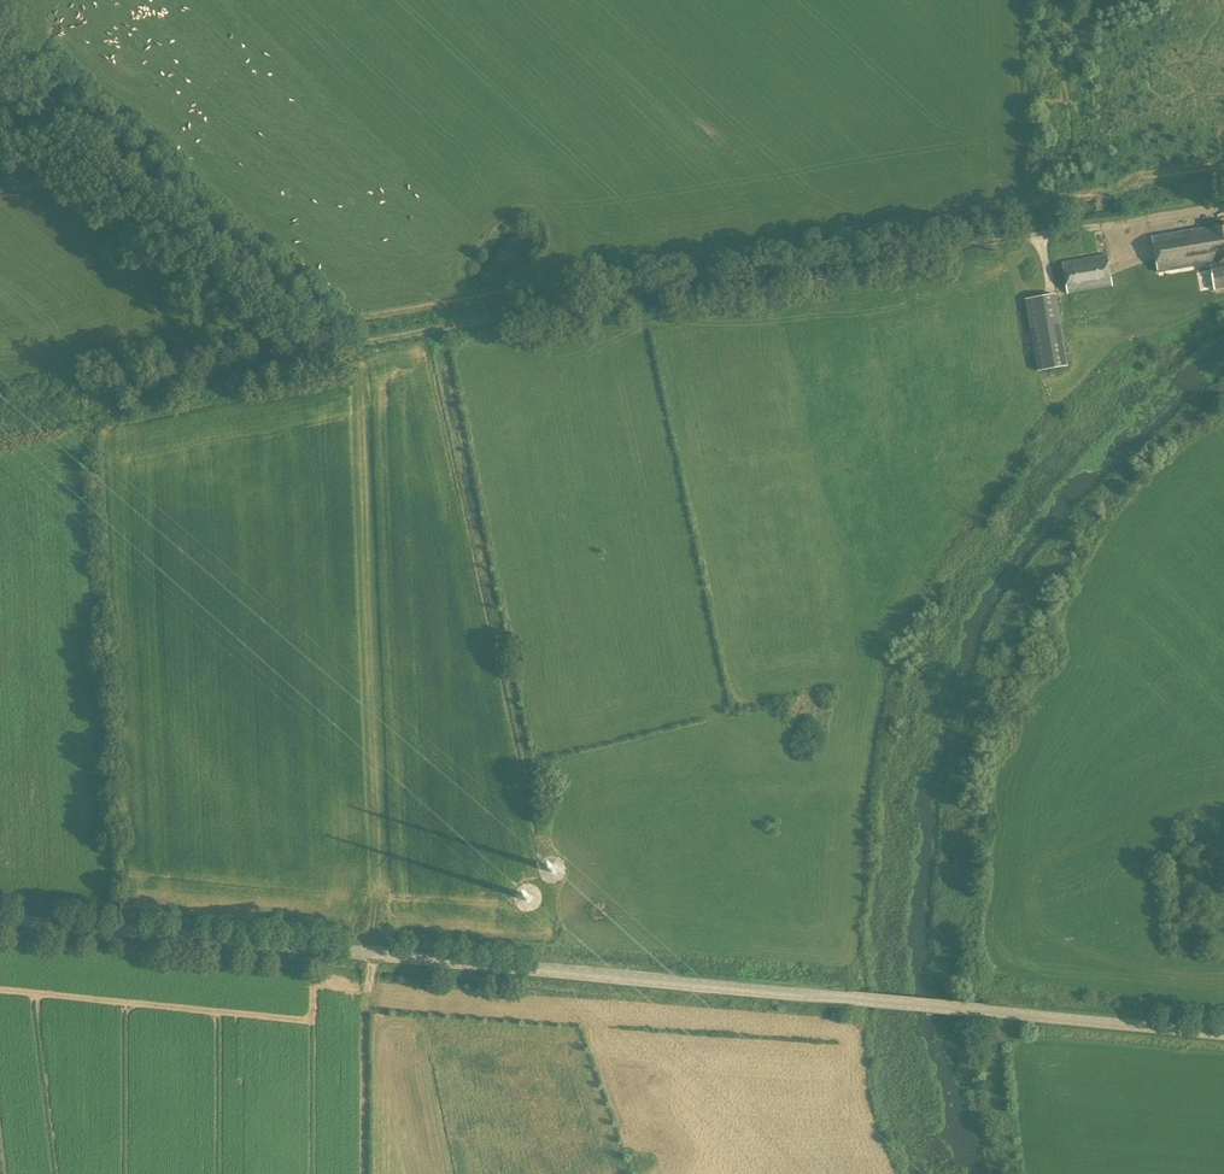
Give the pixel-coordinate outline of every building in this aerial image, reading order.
[(1212,226),(1151,237),(1158,271),(1149,273),(1155,304),(1215,293),(1215,290),(1223,288),(1223,282),(1223,277),(1223,224),(1212,226)] [(1107,254),(1062,262),(1072,320),(1091,317),(1089,307),(1115,303),(1107,254)] [(1056,294),(1025,299),(1037,371),(1068,366),(1056,294)]
